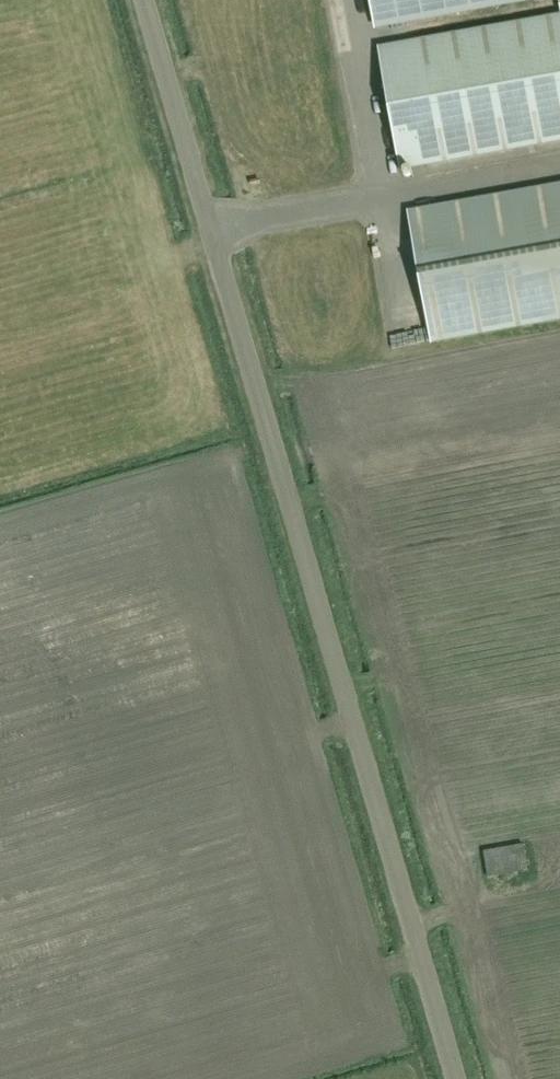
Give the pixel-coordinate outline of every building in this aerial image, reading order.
[(377,28),(469,11),(467,0),(372,0),(377,28)] [(469,11),(529,0),(467,0),(469,11)] [(381,51),(402,168),(559,140),(559,19),(381,51)] [(433,341),(559,318),(559,188),(410,215),(433,341)]
